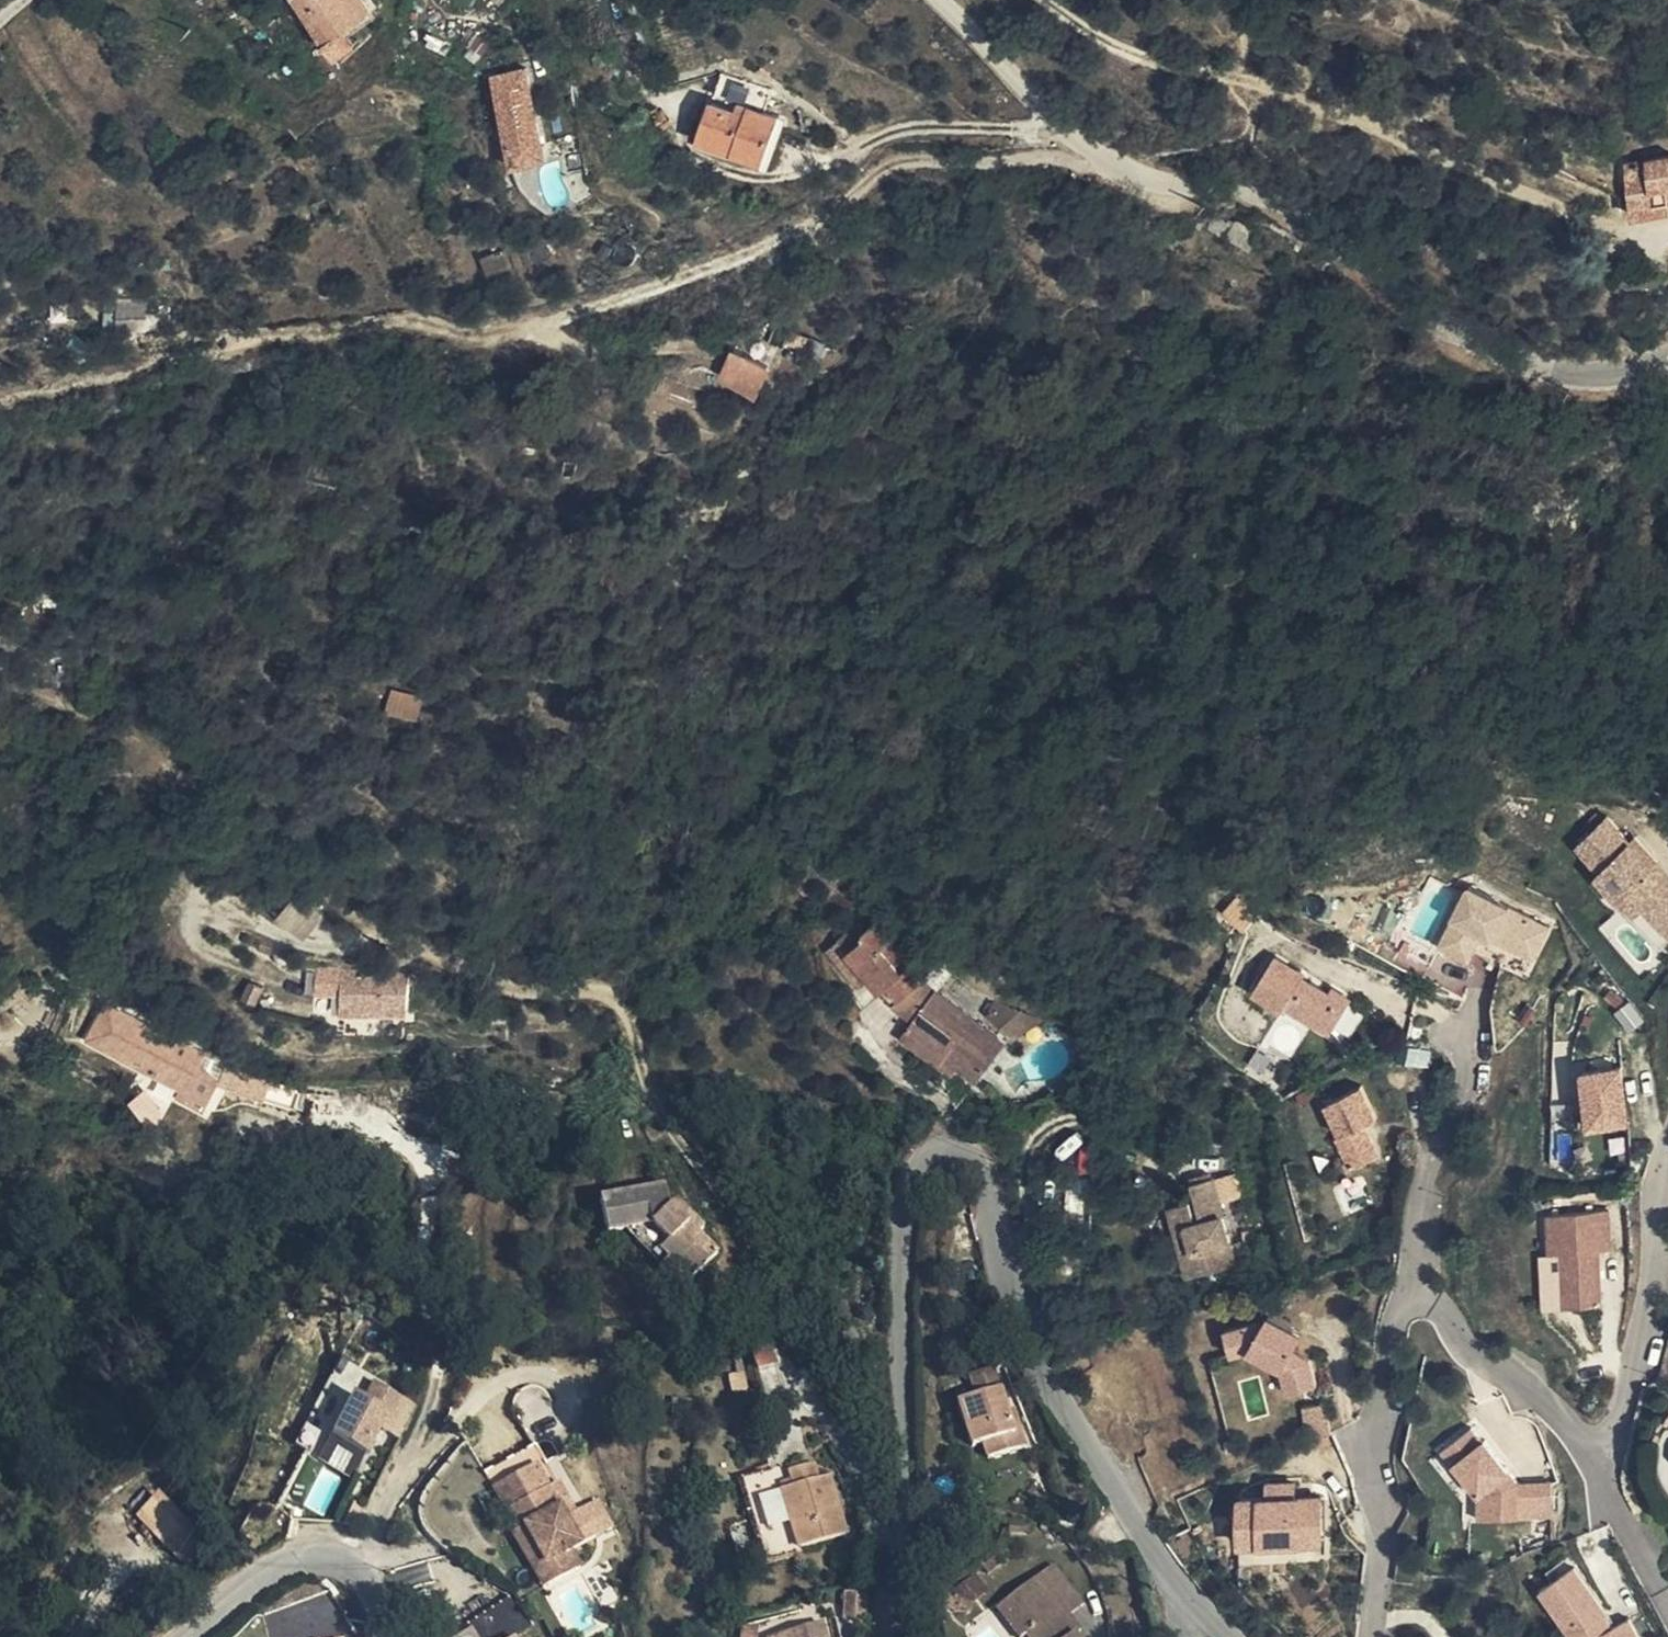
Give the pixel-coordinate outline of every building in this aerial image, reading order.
[(329,38),(349,23),(374,5),(370,0),(302,0),(329,38)] [(349,23),(329,38),(340,54),(361,40),(349,23)] [(514,166),(549,158),(529,67),(494,75),(514,166)] [(701,139),(761,160),(777,116),(763,110),(768,96),(770,89),(721,73),(715,95),(738,101),(748,105),(745,114),(736,111),(712,103),(701,139)] [(763,110),(777,116),(783,103),(768,96),(763,110)] [(738,101),(736,111),(745,114),(748,105),(738,101)] [(1635,215),(1667,210),(1667,158),(1627,164),(1635,215)] [(1229,236),(1251,248),(1259,234),(1237,222),(1229,236)] [(480,258),(486,278),(510,270),(504,251),(480,258)] [(157,298),(117,300),(118,328),(148,327),(148,315),(158,315),(157,298)] [(118,328),(117,300),(104,300),(105,328),(118,328)] [(826,354),(829,343),(823,341),(791,332),(788,342),(826,354)] [(762,380),(769,363),(747,355),(735,382),(757,391),(762,380)] [(612,441),(616,427),(600,421),(594,434),(612,441)] [(390,689),(384,714),(415,722),(421,697),(390,689)] [(1667,910),(1667,874),(1654,861),(1654,862),(1650,866),(1626,841),(1601,817),(1573,843),(1597,867),(1594,871),(1636,912),(1649,900),(1664,915),(1667,910)] [(1626,841),(1650,866),(1654,862),(1629,838),(1626,841)] [(1473,891),(1444,948),(1486,969),(1497,947),(1539,969),(1558,933),(1473,891)] [(1664,915),(1649,900),(1636,912),(1666,943),(1667,940),(1667,910),(1664,915)] [(871,975),(895,1003),(921,980),(917,975),(910,967),(915,962),(878,919),(867,928),(861,921),(840,937),(871,975)] [(859,984),(871,975),(840,937),(828,946),(859,984)] [(1330,1028),(1349,996),(1330,985),(1326,991),(1301,976),(1302,973),(1272,956),(1253,988),(1283,1007),(1286,1002),(1330,1028)] [(951,973),(939,962),(923,981),(921,980),(895,1003),(914,1017),(903,1033),(941,1062),(946,1055),(960,1066),(979,1080),(1006,1042),(935,990),(951,973)] [(910,967),(917,975),(922,971),(915,962),(910,967)] [(362,991),(362,980),(349,979),(349,1006),(360,1006),(360,990),(362,991)] [(404,981),(362,980),(362,991),(360,990),(360,1006),(403,1004),(404,981)] [(1024,1009),(997,997),(988,1017),(1016,1037),(1045,1018),(1024,1009)] [(403,1004),(360,1006),(360,1016),(403,1015),(403,1004)] [(128,1033),(133,1024),(114,1014),(110,1022),(128,1033)] [(181,1083),(192,1061),(136,1033),(128,1049),(157,1064),(155,1070),(181,1083)] [(1094,1067),(1106,1054),(1098,1047),(1086,1060),(1094,1067)] [(946,1055),(941,1062),(955,1072),(960,1066),(946,1055)] [(1588,1124),(1626,1121),(1623,1066),(1585,1069),(1588,1124)] [(165,1114),(174,1100),(155,1086),(145,1101),(165,1114)] [(1364,1089),(1329,1105),(1343,1137),(1338,1139),(1352,1170),(1380,1157),(1366,1126),(1378,1121),(1364,1089)] [(580,1114),(595,1100),(588,1092),(574,1105),(580,1114)] [(1213,1178),(1193,1184),(1202,1221),(1196,1222),(1191,1202),(1171,1206),(1190,1277),(1235,1263),(1213,1178)] [(668,1208),(663,1189),(598,1204),(605,1236),(624,1232),(651,1225),(668,1243),(660,1251),(668,1260),(689,1281),(715,1255),(696,1236),(701,1229),(684,1214),(679,1219),(668,1208)] [(674,1203),(668,1208),(679,1219),(684,1214),(674,1203)] [(1614,1252),(1612,1212),(1552,1215),(1554,1253),(1566,1253),(1569,1308),(1605,1306),(1604,1283),(1610,1283),(1609,1252),(1614,1252)] [(651,1225),(624,1232),(632,1241),(658,1267),(668,1260),(660,1251),(668,1243),(651,1225)] [(681,1289),(689,1281),(668,1260),(658,1267),(681,1289)] [(1285,1333),(1290,1326),(1266,1312),(1259,1322),(1252,1318),(1220,1326),(1226,1350),(1244,1346),(1277,1366),(1283,1387),(1311,1379),(1304,1354),(1290,1345),(1294,1338),(1285,1333)] [(1299,1331),(1290,1326),(1285,1333),(1294,1338),(1299,1331)] [(775,1365),(760,1338),(747,1343),(758,1371),(775,1365)] [(737,1348),(724,1350),(729,1376),(742,1374),(737,1348)] [(990,1369),(968,1377),(976,1398),(955,1404),(971,1448),(982,1446),(987,1459),(1024,1447),(1019,1433),(1012,1435),(1004,1412),(990,1369)] [(729,1376),(732,1392),(745,1389),(742,1374),(729,1376)] [(388,1425),(401,1405),(374,1387),(362,1406),(351,1399),(326,1439),(342,1449),(359,1460),(383,1422),(388,1425)] [(671,1403),(672,1415),(690,1416),(691,1404),(671,1403)] [(1011,1409),(1004,1412),(1012,1435),(1019,1433),(1011,1409)] [(388,1425),(383,1422),(375,1434),(381,1438),(388,1425)] [(1484,1441),(1473,1426),(1445,1448),(1456,1463),(1459,1462),(1481,1490),(1480,1516),(1550,1518),(1553,1485),(1521,1483),(1486,1439),(1484,1441)] [(807,1483),(817,1480),(812,1465),(802,1468),(807,1483)] [(798,1548),(845,1534),(827,1477),(817,1480),(807,1483),(802,1468),(787,1472),(790,1481),(791,1488),(780,1491),(798,1548)] [(762,1563),(790,1554),(764,1472),(737,1480),(762,1563)] [(778,1485),(780,1491),(791,1488),(790,1481),(778,1485)] [(511,1512),(521,1532),(528,1529),(547,1566),(540,1569),(551,1589),(583,1572),(575,1555),(584,1548),(570,1522),(579,1516),(563,1485),(511,1512)] [(133,1511),(171,1553),(197,1529),(159,1488),(133,1511)] [(1329,1500),(1243,1503),(1244,1560),(1331,1558),(1329,1500)] [(1026,1535),(1026,1526),(1007,1526),(1007,1535),(1026,1535)] [(528,1529),(521,1532),(516,1536),(546,1592),(551,1589),(540,1569),(547,1566),(528,1529)] [(987,1576),(1001,1565),(995,1558),(981,1569),(987,1576)] [(1081,1605),(1051,1567),(1036,1578),(1067,1617),(1081,1605)] [(1581,1567),(1547,1590),(1573,1627),(1578,1636),(1644,1636),(1635,1619),(1618,1627),(1612,1612),(1581,1567)] [(1036,1578),(1029,1583),(1053,1614),(1049,1618),(1064,1636),(1069,1636),(1071,1636),(1072,1636),(1079,1631),(1067,1617),(1036,1578)] [(1049,1618),(1053,1614),(1029,1583),(1004,1603),(1029,1634),(1026,1636),(1064,1636),(1049,1618)] [(864,1621),(866,1594),(844,1593),(841,1620),(864,1621)] [(1029,1634),(1004,1603),(994,1611),(1014,1636),(1026,1636),(1029,1634)] [(473,1617),(480,1636),(492,1636),(522,1628),(515,1604),(473,1617)] [(818,1625),(780,1636),(822,1636),(818,1625)]
